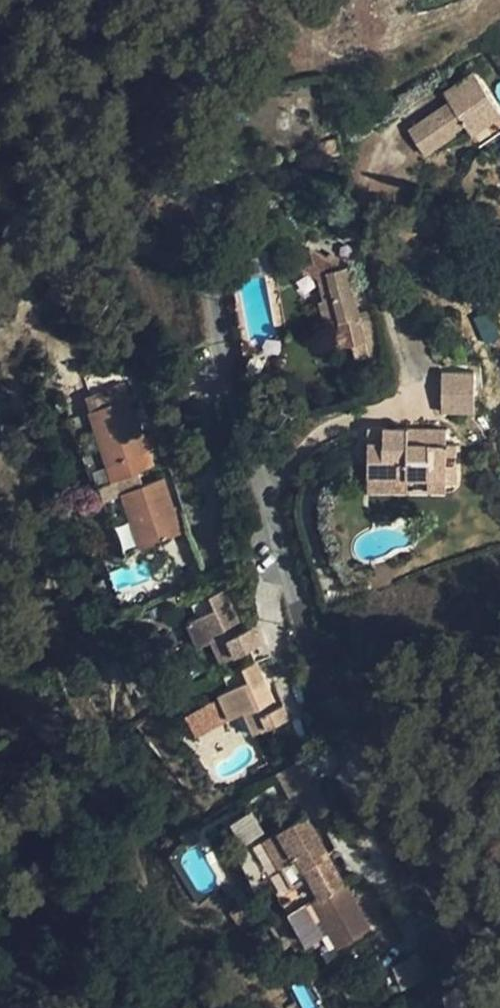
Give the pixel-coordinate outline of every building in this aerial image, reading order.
[(337,26),(391,0),(339,0),(337,26)] [(447,94),(452,101),(458,110),(446,117),(441,108),(409,129),(425,155),(457,134),(455,131),(467,123),(475,135),(499,118),(499,109),(477,74),(447,94)] [(452,101),(441,108),(446,117),(458,110),(452,101)] [(475,135),(482,146),(499,134),(499,118),(475,135)] [(345,335),(353,333),(353,331),(359,324),(356,315),(355,307),(345,267),(340,268),(312,242),(298,257),(318,276),(323,297),(321,298),(328,327),(342,324),(345,335)] [(353,333),(360,357),(361,357),(379,351),(380,351),(372,310),(371,303),(355,307),(356,315),(359,324),(353,331),(353,333)] [(361,357),(367,378),(380,374),(385,373),(379,351),(361,357)] [(440,373),(441,416),(474,415),(474,372),(440,373)] [(91,396),(95,410),(126,400),(122,386),(91,396)] [(126,400),(95,410),(89,412),(112,481),(125,477),(152,468),(154,468),(149,452),(145,442),(131,398),(126,400)] [(446,464),(446,454),(457,454),(458,442),(446,442),(446,427),(384,427),(384,442),(369,442),(368,475),(407,474),(407,488),(428,488),(428,483),(446,483),(446,464)] [(152,439),(145,442),(149,452),(156,450),(152,439)] [(456,464),(446,464),(446,483),(456,483),(456,464)] [(125,477),(131,491),(159,481),(152,468),(125,477)] [(407,492),(407,488),(407,474),(368,475),(368,492),(407,492)] [(159,481),(131,491),(123,493),(141,548),(182,535),(164,479),(159,481)] [(445,492),(446,483),(428,483),(428,488),(428,492),(445,492)] [(199,617),(186,622),(197,648),(211,642),(220,663),(261,644),(254,627),(244,631),(225,590),(210,597),(211,598),(194,606),(199,617)] [(231,690),(219,695),(230,721),(243,714),(253,736),(294,717),(286,700),(276,704),(258,663),(242,669),(243,671),(226,679),(231,690)] [(183,714),(193,738),(223,726),(214,702),(183,714)] [(231,822),(239,845),(262,836),(253,814),(231,822)] [(371,931),(306,816),(265,841),(281,868),(284,866),(294,884),(308,875),(321,898),(313,903),(339,950),(371,931)] [(454,968),(441,973),(444,979),(456,973),(454,968)]
